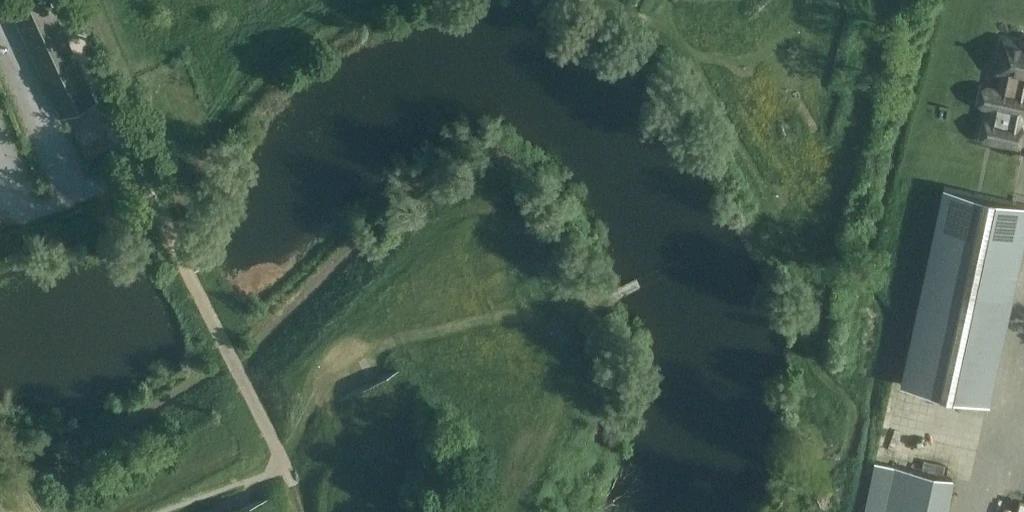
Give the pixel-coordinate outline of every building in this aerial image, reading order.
[(11,2),(62,113),(74,108),(92,100),(46,0),(16,0),(11,2)] [(1007,37),(1000,66),(1008,68),(1004,87),(996,85),(991,105),(996,106),(993,119),(989,119),(984,137),(1018,146),(1023,126),(1018,125),(1022,112),(1023,113),(1023,41),(1007,37)] [(161,66),(156,69),(159,74),(159,75),(165,72),(161,66)] [(900,384),(988,403),(1009,304),(1023,235),(1023,203),(943,186),(922,285),(900,384)] [(1014,295),(1023,296),(1023,266),(1019,266),(1014,295)] [(404,377),(403,375),(400,376),(352,398),(352,400),(367,396),(381,425),(403,415),(390,385),(404,377)] [(872,463),(863,511),(944,511),(951,476),(872,463)] [(263,507),(276,498),(274,495),(266,499),(239,511),(266,511),(263,507)]
